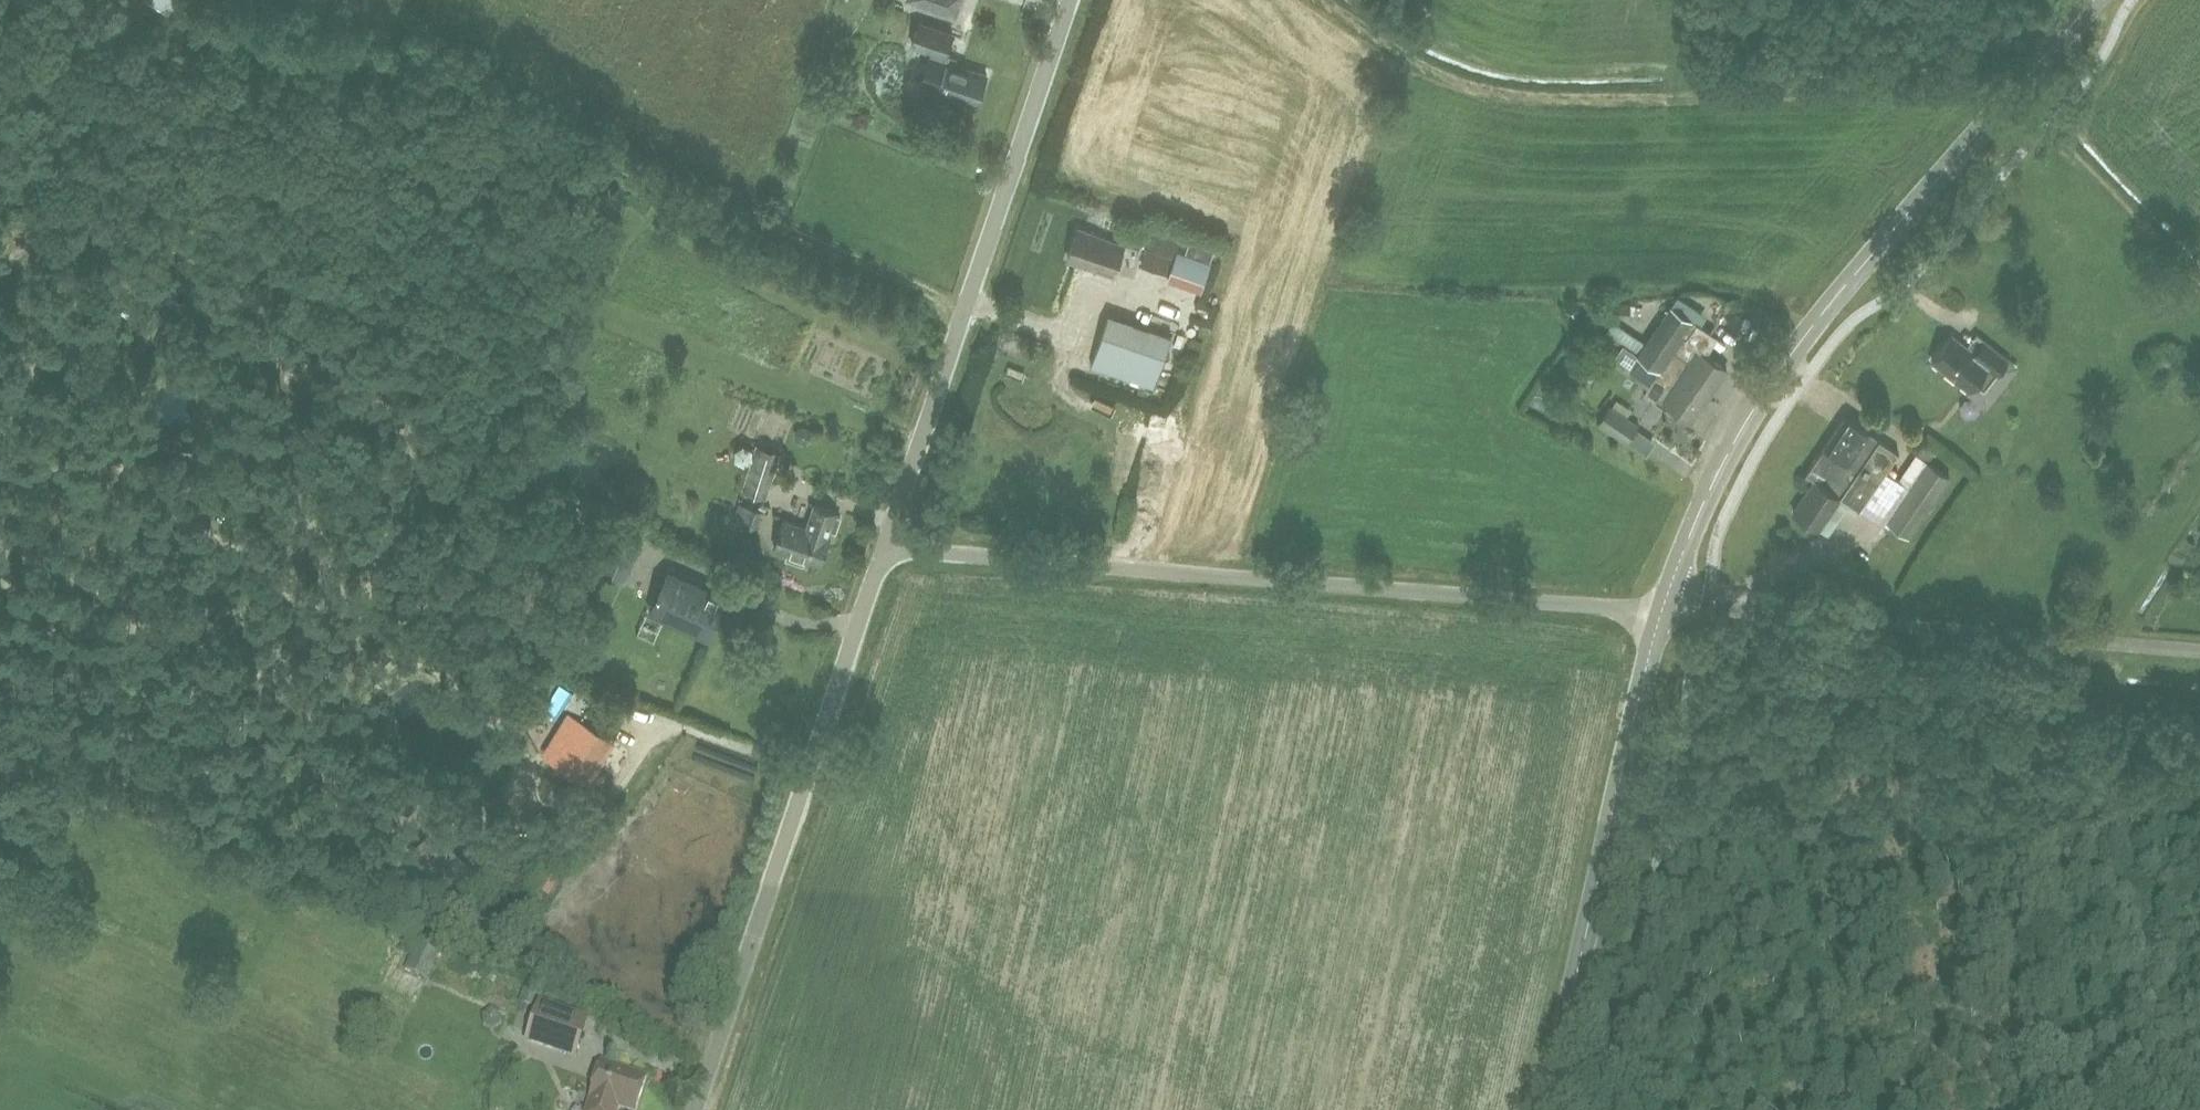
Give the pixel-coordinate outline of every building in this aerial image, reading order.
[(203,0),(169,0),(161,11),(183,27),(203,0)] [(956,17),(962,0),(905,0),(956,17)] [(946,55),(953,34),(919,22),(911,49),(930,55),(944,60),(946,55)] [(921,83),(942,90),(941,92),(977,104),(987,75),(951,62),(953,57),(946,55),(944,60),(930,55),(921,83)] [(1114,274),(1124,244),(1079,229),(1069,258),(1114,274)] [(1173,230),(1164,273),(1201,280),(1206,252),(1181,247),(1184,232),(1173,230)] [(1699,350),(1711,332),(1672,306),(1646,343),(1614,321),(1607,331),(1640,353),(1639,354),(1641,356),(1631,371),(1650,384),(1644,393),(1656,401),(1659,396),(1693,419),(1727,369),(1699,350)] [(1155,386),(1172,335),(1109,313),(1091,364),(1155,386)] [(1975,352),(1953,335),(1932,361),(1969,390),(1966,393),(1986,408),(2018,366),(1984,340),(1975,352)] [(1634,410),(1617,399),(1613,405),(1611,403),(1598,422),(1628,443),(1640,424),(1629,416),(1634,410)] [(1860,509),(1899,452),(1845,415),(1805,474),(1815,480),(1794,511),(1819,529),(1842,496),(1860,509)] [(743,489),(767,498),(782,452),(757,443),(743,489)] [(1930,461),(1936,452),(1924,444),(1918,453),(1930,461)] [(1909,536),(1950,476),(1928,461),(1887,521),(1909,536)] [(758,529),(763,510),(739,502),(734,522),(758,529)] [(814,503),(807,526),(784,519),(775,548),(789,553),(788,557),(803,562),(804,558),(821,564),(831,534),(830,534),(832,529),(836,530),(841,516),(837,515),(838,512),(838,511),(814,503)] [(618,523),(597,569),(625,582),(646,536),(618,523)] [(707,634),(723,597),(669,573),(653,609),(707,634)] [(612,740),(567,712),(542,752),(555,760),(587,780),(612,740)] [(427,980),(441,950),(417,940),(405,969),(427,980)] [(567,1012),(539,1003),(527,1038),(576,1055),(580,1041),(588,1019),(567,1012)] [(590,1097),(591,1097),(587,1109),(618,1109),(619,1107),(628,1109),(635,1109),(646,1077),(601,1062),(590,1097)]
